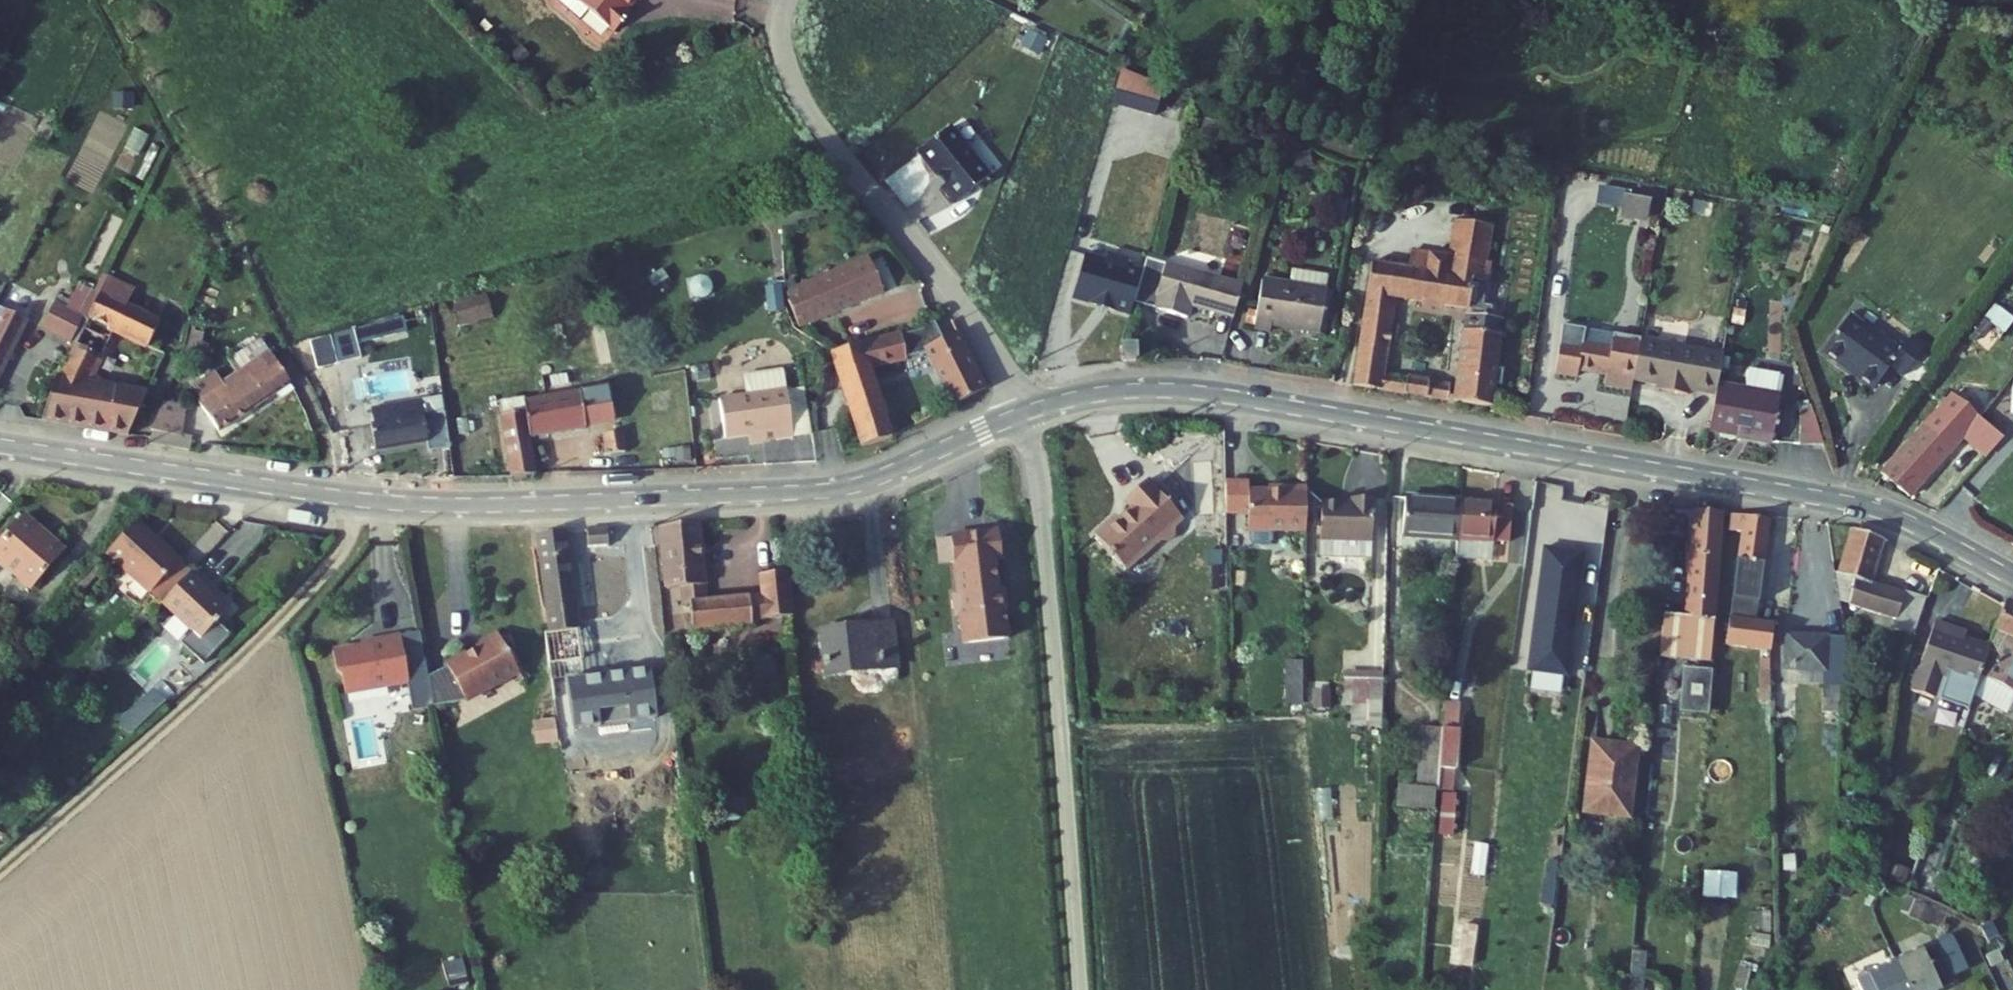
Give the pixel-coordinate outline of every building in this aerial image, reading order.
[(560,1),(560,7),(585,28),(593,19),(614,37),(630,18),(627,15),(643,0),(560,0),(560,1)] [(1042,37),(1025,29),(1019,44),(1035,51),(1042,37)] [(1166,84),(1119,62),(1110,96),(1151,115),(1166,84)] [(948,124),(918,149),(944,182),(940,185),(953,201),(988,172),(948,124)] [(1652,199),(1628,194),(1624,214),(1649,218),(1652,199)] [(1494,221),(1454,214),(1449,251),(1488,257),(1494,221)] [(1168,248),(1148,242),(1144,256),(1164,262),(1168,248)] [(1106,251),(1084,246),(1073,289),(1110,296),(1109,299),(1131,305),(1132,300),(1143,262),(1126,257),(1129,250),(1108,244),(1106,251)] [(1449,251),(1414,246),(1410,266),(1370,259),(1350,383),(1380,388),(1382,371),(1392,296),(1467,307),(1472,274),(1486,276),(1488,257),(1449,251)] [(1132,300),(1155,306),(1186,314),(1190,302),(1233,313),(1242,281),(1164,262),(1144,256),(1143,262),(1132,300)] [(782,295),(796,327),(880,294),(867,262),(782,295)] [(133,280),(110,270),(102,288),(124,298),(133,280)] [(1327,279),(1291,270),(1287,285),(1260,277),(1248,327),(1264,331),(1266,323),(1312,336),(1327,279)] [(1486,276),(1472,274),(1467,307),(1466,312),(1495,317),(1497,302),(1488,301),(1489,298),(1492,277),(1486,276)] [(80,324),(93,299),(63,284),(50,309),(80,324)] [(124,298),(102,288),(65,366),(62,365),(42,418),(87,423),(103,375),(89,372),(112,324),(149,343),(162,315),(124,298)] [(9,301),(12,292),(5,289),(0,299),(6,301),(7,300),(9,301)] [(1990,289),(1979,303),(1999,317),(2010,303),(1990,289)] [(12,292),(9,301),(31,311),(35,302),(12,292)] [(1504,301),(1489,298),(1488,301),(1497,302),(1495,317),(1502,318),(1504,301)] [(31,311),(9,301),(7,300),(6,301),(0,299),(0,373),(31,311)] [(1964,324),(1982,338),(1999,317),(1979,303),(1964,324)] [(435,313),(440,329),(469,320),(465,304),(435,313)] [(1846,307),(1821,343),(1872,380),(1889,357),(1902,367),(1921,340),(1907,330),(1898,341),(1846,307)] [(1466,312),(1463,312),(1454,382),(1451,399),(1460,400),(1488,404),(1502,318),(1495,317),(1466,312)] [(391,315),(352,327),(356,341),(395,330),(391,315)] [(932,323),(902,337),(909,358),(922,356),(918,348),(939,339),(932,323)] [(212,330),(199,324),(186,353),(206,363),(215,342),(208,339),(212,330)] [(356,341),(352,327),(328,334),(336,361),(360,354),(356,341)] [(1632,379),(1639,338),(1611,334),(1609,342),(1578,337),(1579,329),(1559,327),(1553,373),(1574,376),(1575,367),(1605,373),(1603,384),(1630,388),(1632,379)] [(939,339),(918,348),(922,356),(948,406),(981,390),(954,332),(939,339)] [(902,337),(829,355),(858,444),(890,433),(869,367),(909,358),(902,337)] [(1720,352),(1639,338),(1632,379),(1657,382),(1668,385),(1667,391),(1686,395),(1687,387),(1713,392),(1715,383),(1720,352)] [(1136,340),(1123,340),(1123,353),(1136,354),(1136,340)] [(260,342),(242,353),(247,360),(264,349),(260,342)] [(251,367),(239,375),(242,379),(232,386),(244,409),(268,393),(285,382),(264,349),(247,360),(251,367)] [(1744,389),(1715,383),(1713,392),(1707,429),(1769,441),(1778,394),(1774,394),(1778,375),(1749,369),(1744,389)] [(1431,378),(1382,371),(1380,388),(1429,395),(1431,378)] [(150,385),(103,375),(87,423),(129,429),(150,385)] [(215,375),(190,390),(193,395),(197,393),(199,395),(207,391),(209,395),(222,386),(215,375)] [(239,375),(222,386),(209,395),(207,391),(199,395),(197,393),(193,395),(201,408),(196,410),(210,432),(244,409),(232,386),(242,379),(239,375)] [(1447,380),(1431,378),(1429,395),(1444,398),(1447,380)] [(728,401),(700,405),(706,447),(731,443),(756,439),(758,448),(774,446),(768,401),(765,379),(726,384),(728,401)] [(1454,382),(1447,380),(1444,398),(1451,399),(1454,382)] [(285,382),(268,393),(272,401),(289,390),(285,382)] [(1668,385),(1657,382),(1655,390),(1667,391),(1668,385)] [(1953,431),(1977,450),(1998,422),(1944,384),(1877,465),(1904,486),(1953,431)] [(190,402),(167,393),(148,432),(188,439),(190,427),(181,424),(190,402)] [(498,397),(501,424),(527,419),(525,408),(524,403),(523,400),(522,394),(498,397)] [(524,403),(525,408),(527,419),(530,438),(586,428),(585,424),(613,418),(608,395),(579,400),(578,394),(524,403)] [(787,398),(768,401),(774,446),(793,443),(787,398)] [(447,449),(443,413),(369,422),(372,447),(424,440),(425,451),(447,449)] [(1812,418),(1804,416),(1797,447),(1822,451),(1812,418)] [(535,471),(530,438),(527,419),(501,424),(508,473),(535,471)] [(619,427),(602,430),(605,450),(623,447),(619,427)] [(756,439),(731,443),(732,452),(758,448),(756,439)] [(1126,513),(1105,533),(1136,566),(1168,537),(1173,542),(1181,540),(1188,527),(1183,523),(1192,515),(1154,475),(1134,495),(1144,506),(1131,519),(1126,513)] [(1282,526),(1314,527),(1314,482),(1291,481),(1291,487),(1257,488),(1257,479),(1232,479),(1233,512),(1256,511),(1256,536),(1261,541),(1277,542),(1282,537),(1282,526)] [(1362,503),(1330,502),(1329,538),(1344,538),(1344,550),(1380,550),(1381,494),(1361,494),(1362,503)] [(1465,499),(1407,494),(1404,530),(1462,535),(1465,499)] [(53,498),(19,536),(57,571),(91,533),(53,498)] [(1005,498),(958,507),(959,511),(963,534),(969,564),(964,565),(968,586),(973,585),(979,613),(1023,605),(1013,555),(1009,556),(1003,527),(1012,525),(1005,498)] [(1520,504),(1465,499),(1462,535),(1460,556),(1503,560),(1504,542),(1517,543),(1520,504)] [(963,534),(959,511),(944,515),(949,536),(963,534)] [(714,513),(673,516),(683,581),(697,579),(704,626),(780,618),(780,614),(801,611),(797,563),(774,566),(777,589),(726,594),(714,513)] [(159,514),(130,546),(167,579),(196,547),(159,514)] [(1725,516),(1698,514),(1690,620),(1668,619),(1668,636),(1714,640),(1725,516)] [(618,518),(598,519),(600,542),(619,539),(619,524),(618,518)] [(1773,522),(1733,519),(1732,535),(1745,536),(1741,603),(1769,604),(1773,522)] [(1885,530),(1853,522),(1846,566),(1858,568),(1854,614),(1917,628),(1928,599),(1878,589),(1885,530)] [(619,539),(600,542),(601,550),(632,547),(630,523),(619,524),(619,539)] [(548,530),(560,625),(588,622),(587,616),(586,603),(577,527),(548,530)] [(1344,538),(1329,538),(1329,550),(1344,550),(1344,538)] [(1548,544),(1532,667),(1571,673),(1588,550),(1548,544)] [(196,547),(167,579),(177,587),(207,556),(196,547)] [(177,587),(165,599),(205,634),(235,602),(209,578),(219,567),(207,556),(177,587)] [(595,602),(586,603),(587,616),(596,615),(595,602)] [(1992,638),(2009,645),(1993,683),(2003,687),(2007,678),(2012,681),(2012,609),(2006,606),(1992,638)] [(596,615),(587,616),(588,622),(560,625),(563,649),(559,649),(566,695),(583,693),(577,646),(610,642),(607,613),(596,615)] [(516,633),(506,614),(488,623),(491,628),(457,649),(435,652),(442,689),(475,683),(528,654),(524,647),(516,633)] [(1782,618),(1736,614),(1733,642),(1771,645),(1781,645),(1782,618)] [(901,617),(832,625),(837,671),(880,666),(882,680),(906,677),(906,663),(901,617)] [(418,668),(409,621),(370,628),(371,633),(342,638),(354,680),(418,668)] [(1914,690),(1969,709),(1974,697),(1988,653),(1965,643),(1969,633),(1937,622),(1914,690)] [(516,633),(524,647),(527,645),(520,632),(516,633)] [(1797,635),(1796,670),(1799,670),(1835,671),(1834,713),(1851,714),(1858,640),(1797,635)] [(1713,659),(1714,640),(1668,636),(1666,654),(1713,659)] [(166,637),(139,667),(156,683),(183,654),(166,637)] [(1988,653),(1974,697),(1998,707),(2011,713),(2012,710),(2012,681),(2007,678),(2003,687),(1993,683),(2009,645),(1992,638),(1988,653)] [(1781,645),(1771,645),(1770,697),(1780,698),(1781,645)] [(1326,647),(1312,646),(1312,662),(1326,663),(1326,647)] [(1304,657),(1287,657),(1288,703),(1305,703),(1304,657)] [(193,658),(178,672),(188,682),(203,669),(193,658)] [(1711,711),(1715,670),(1687,668),(1683,709),(1711,711)] [(1835,686),(1835,671),(1799,670),(1799,684),(1835,686)] [(1365,720),(1386,724),(1388,678),(1347,678),(1346,706),(1365,705),(1365,720)] [(122,719),(131,729),(165,697),(156,687),(122,719)] [(1998,707),(1974,697),(1969,709),(1968,712),(1993,721),(1998,707)] [(1993,721),(1968,712),(1959,739),(1983,747),(1993,721)] [(565,714),(543,717),(546,740),(568,737),(565,714)] [(1444,729),(1424,727),(1417,789),(1439,790),(1441,770),(1444,729)] [(1462,730),(1444,729),(1441,770),(1458,770),(1462,730)] [(651,733),(602,738),(604,758),(653,753),(651,733)] [(1635,756),(1594,752),(1586,822),(1629,828),(1635,756)] [(1705,895),(1740,896),(1740,870),(1706,869),(1705,895)] [(1932,911),(1905,897),(1897,914),(1925,927),(1932,911)] [(1475,961),(1482,923),(1468,920),(1461,958),(1475,961)] [(1898,960),(1911,989),(1946,989),(1955,986),(1938,943),(1898,960)] [(1647,950),(1634,949),(1632,989),(1645,989),(1647,950)] [(444,956),(451,984),(471,979),(464,951),(444,956)] [(1995,959),(1985,965),(1989,972),(1999,966),(1995,959)] [(1860,975),(1866,989),(1911,989),(1898,960),(1860,975)]
